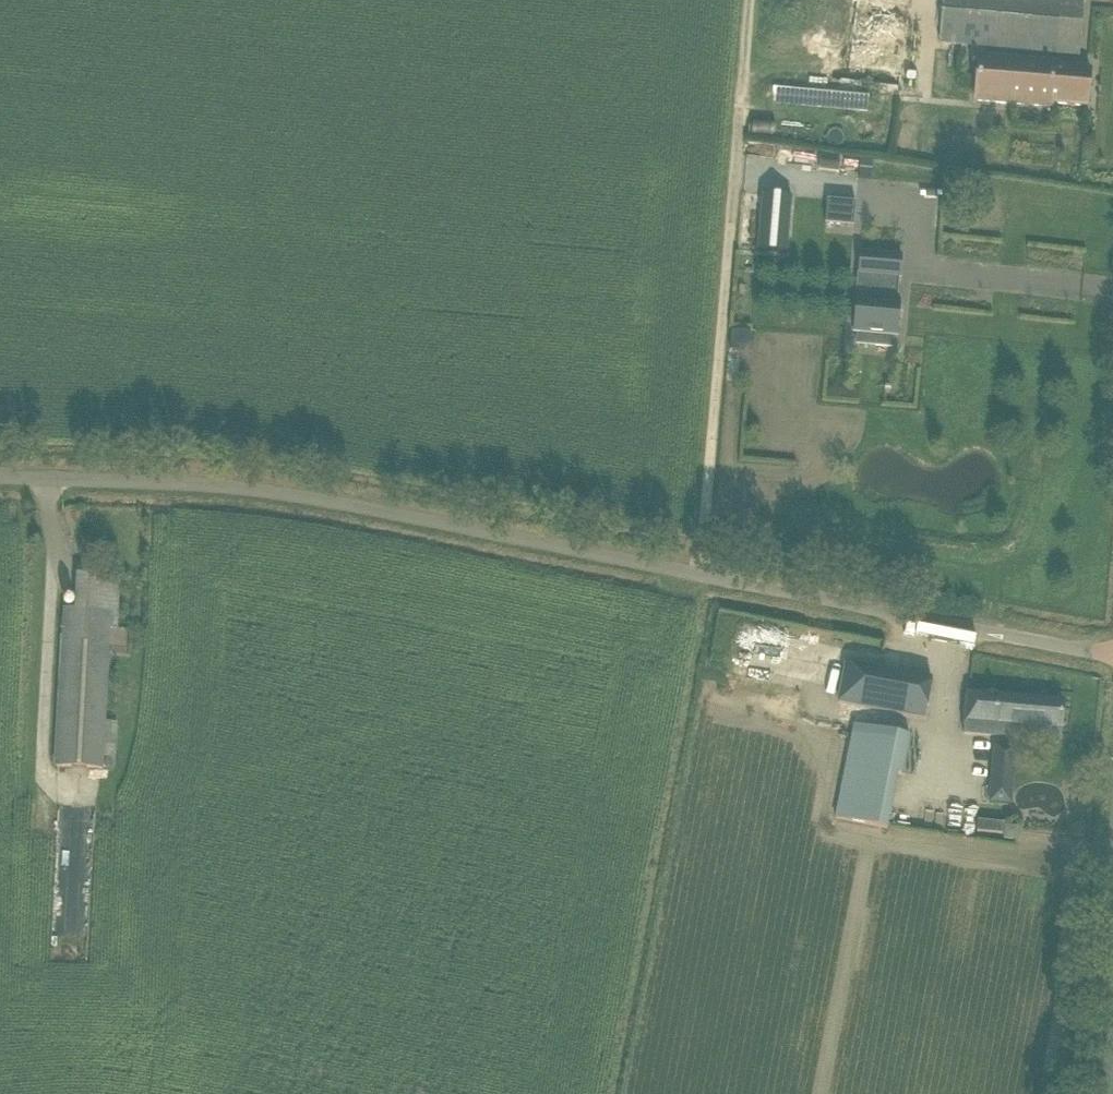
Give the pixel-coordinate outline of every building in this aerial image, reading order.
[(916,3),(886,0),(846,0),(838,89),(908,95),(916,3)] [(1086,106),(1089,71),(1055,68),(1055,63),(977,57),(973,101),(1052,107),(1052,103),(1086,106)] [(858,178),(870,178),(871,160),(859,159),(858,178)] [(762,194),(757,251),(787,253),(792,197),(762,194)] [(825,224),(853,226),(855,202),(827,200),(825,224)] [(899,278),(901,256),(859,254),(858,276),(859,276),(857,300),(856,299),(854,334),(877,336),(876,347),(892,348),(893,337),(898,337),(900,302),(895,302),(897,278),(899,278)] [(75,610),(64,610),(57,766),(104,769),(111,630),(117,630),(119,577),(77,575),(75,610)] [(933,680),(847,663),(839,701),(925,718),(933,680)] [(1047,729),(1061,730),(1063,701),(968,693),(965,727),(1047,734),(1047,729)] [(898,774),(902,775),(910,737),(854,725),(835,818),(887,828),(898,774)] [(996,750),(992,804),(1011,806),(1015,751),(996,750)] [(978,820),(977,831),(1003,834),(1004,822),(978,820)] [(1004,839),(1017,840),(1018,828),(1005,827),(1004,839)]
